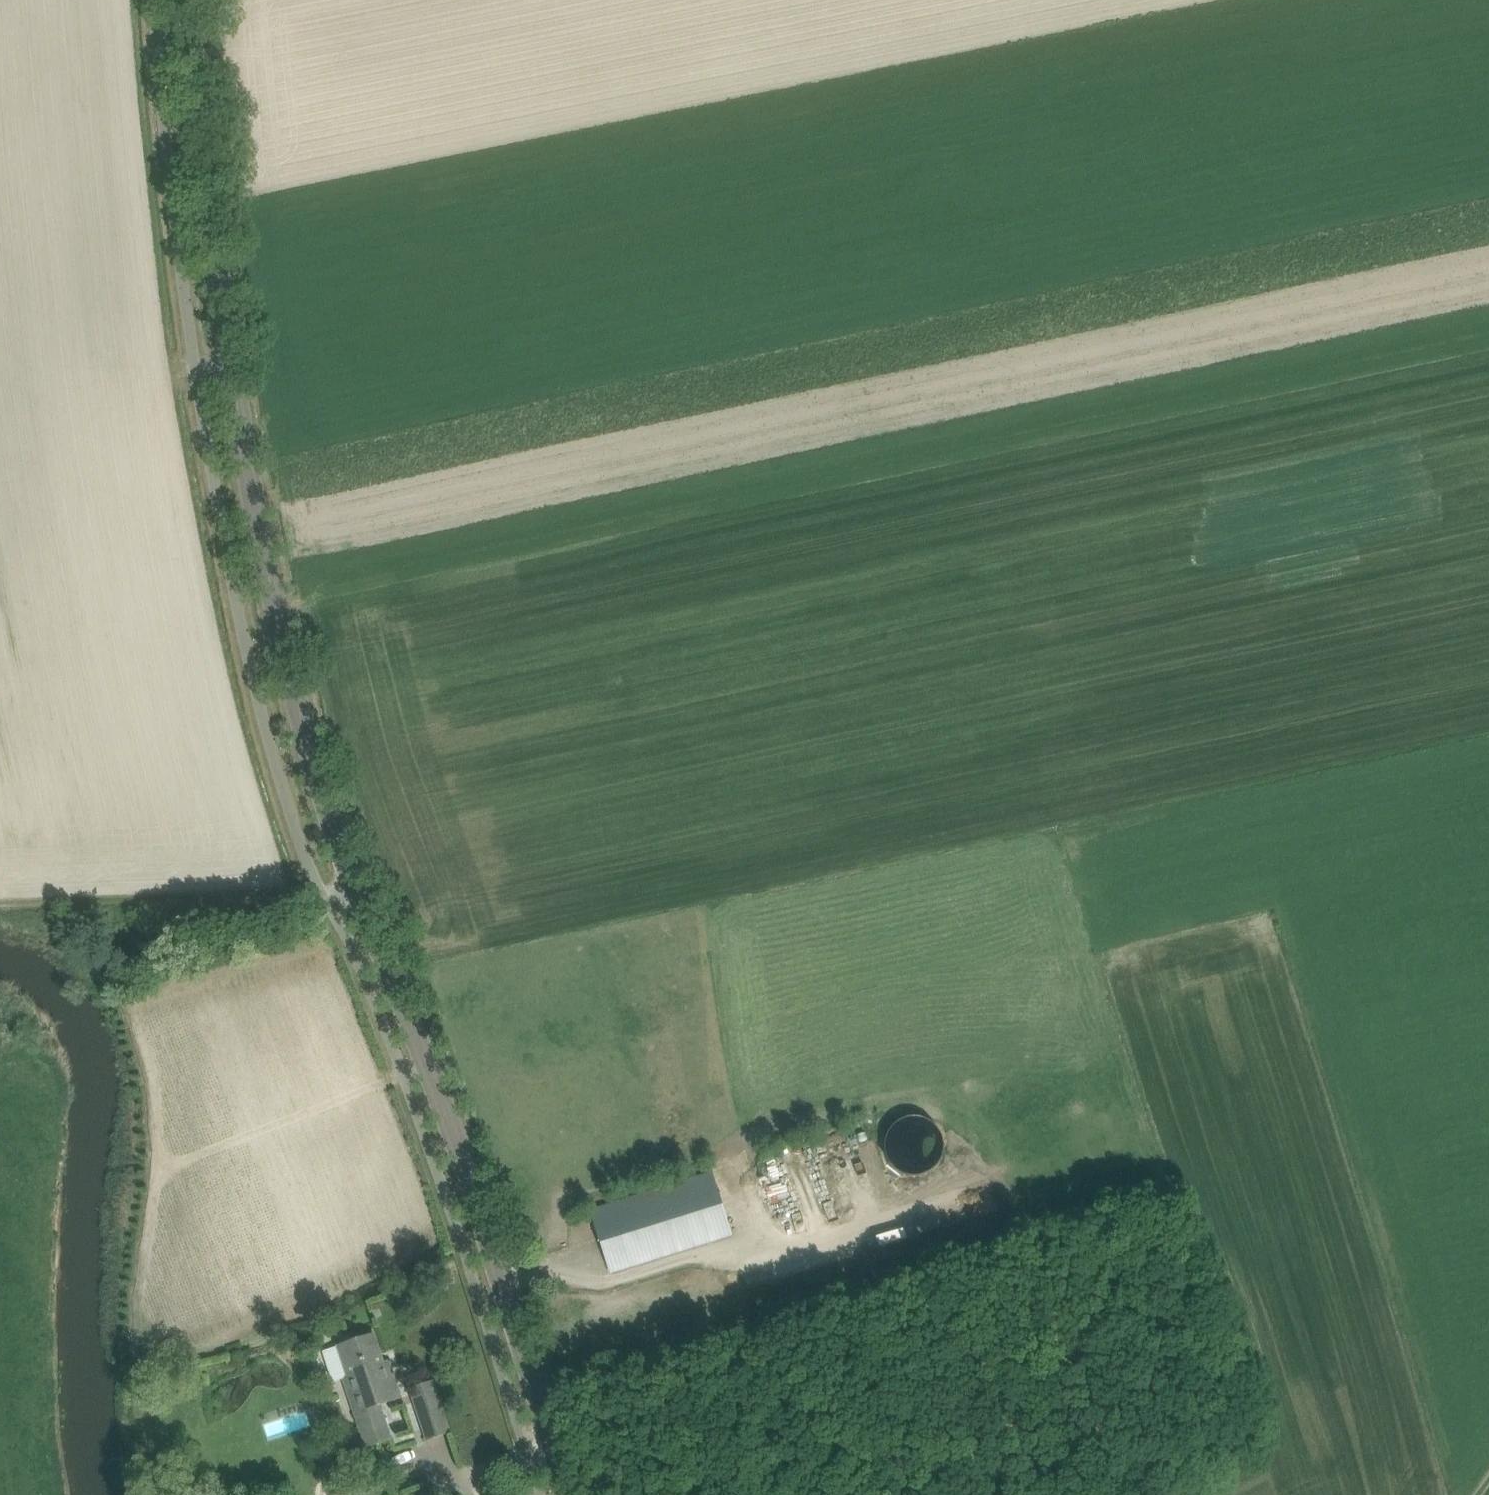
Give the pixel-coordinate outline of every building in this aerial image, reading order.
[(949,1152),(950,1146),(949,1140),(947,1132),(944,1126),(940,1121),(934,1117),(928,1114),(923,1113),(914,1112),(908,1113),(902,1116),(896,1119),(891,1124),(887,1129),(885,1134),(884,1139),(883,1146),(884,1153),(886,1160),(889,1165),(894,1170),(899,1174),(905,1177),(911,1178),(918,1179),(925,1178),(930,1176),(935,1174),(940,1170),(943,1165),(947,1160),(949,1152)] [(611,1204),(592,1210),(601,1237),(612,1271),(631,1265),(731,1234),(712,1173),(611,1204)] [(355,1340),(338,1346),(354,1394),(349,1395),(366,1447),(372,1445),(391,1439),(380,1405),(401,1398),(389,1363),(385,1365),(374,1334),(355,1340)] [(433,1381),(410,1389),(428,1440),(450,1432),(433,1381)]
